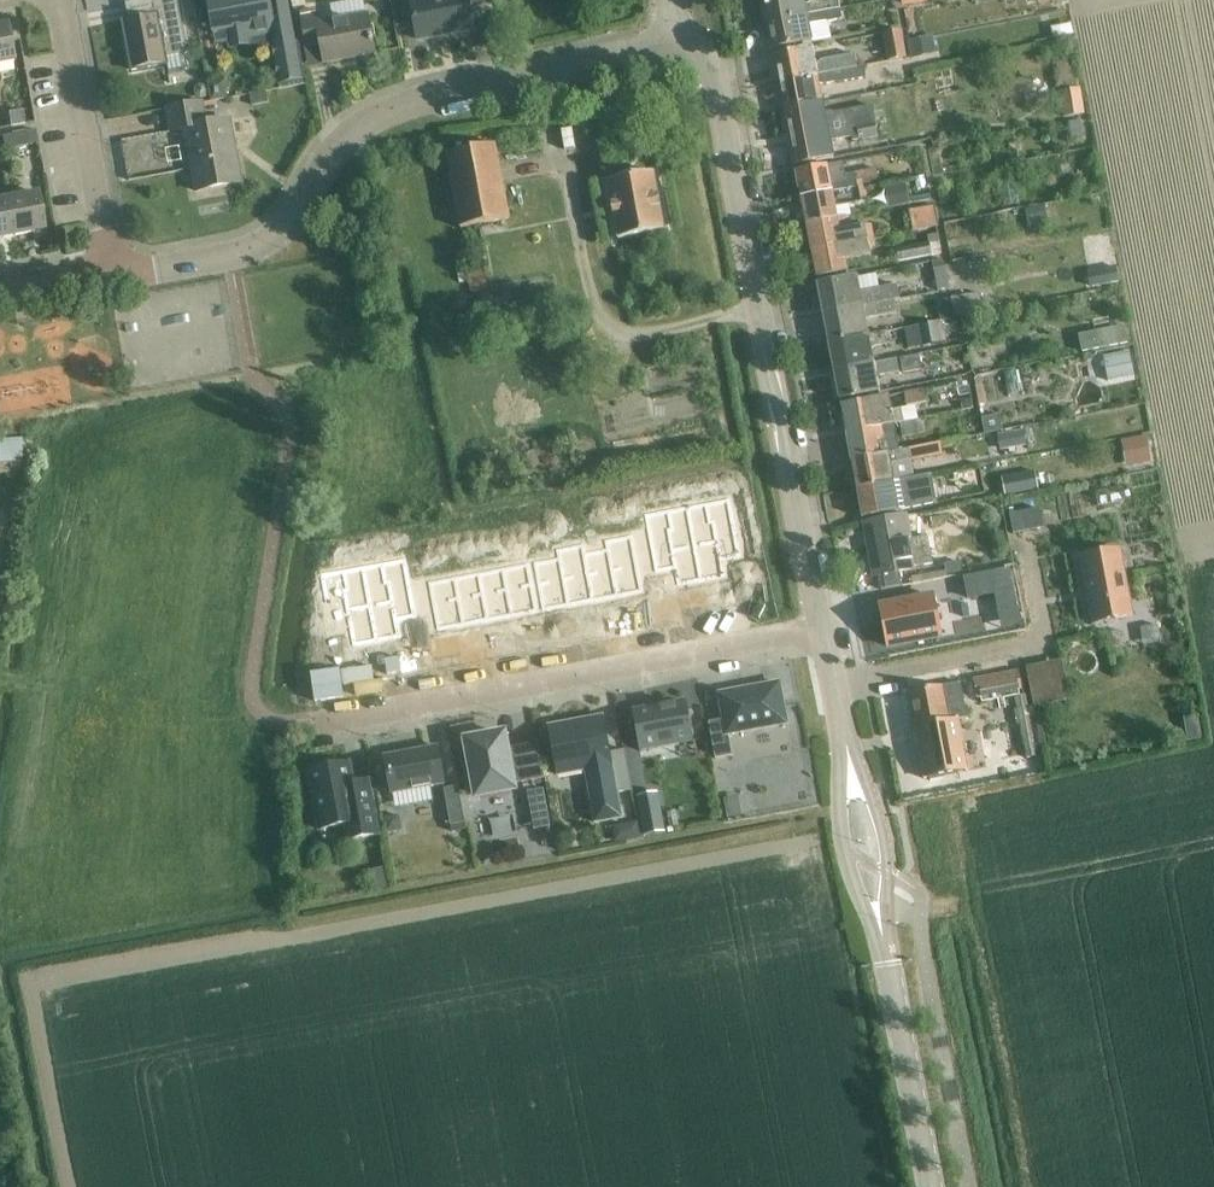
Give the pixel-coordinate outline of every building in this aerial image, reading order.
[(177,0),(148,0),(125,4),(130,34),(124,35),(131,72),(166,65),(165,59),(187,55),(177,0)] [(213,37),(225,35),(229,55),(250,51),(249,50),(274,45),(275,50),(273,50),(275,62),(278,62),(280,71),(277,72),(279,84),(282,83),(284,92),(303,89),(285,1),(269,4),(268,3),(268,0),(206,0),(213,37)] [(485,0),(411,0),(418,40),(474,30),(469,7),(486,4),(485,0)] [(823,2),(810,5),(810,6),(805,7),(804,0),(762,0),(767,24),(839,9),(838,0),(833,0),(823,2)] [(1056,10),(1058,21),(1080,18),(1078,6),(1056,10)] [(839,9),(767,24),(772,51),(812,43),(831,39),(828,23),(842,20),(839,9)] [(374,55),(367,16),(319,25),(317,15),(301,18),(306,47),(321,44),(325,64),(374,55)] [(12,64),(5,25),(0,26),(0,66),(12,64)] [(1071,25),(1050,29),(1053,40),(1073,36),(1071,25)] [(907,59),(901,31),(883,34),(888,62),(907,59)] [(909,42),(907,42),(910,60),(936,55),(932,37),(909,42)] [(819,64),(815,68),(811,48),(773,55),(778,83),(856,68),(854,57),(819,64)] [(1076,85),(1073,67),(1069,67),(1068,62),(1057,64),(1060,88),(1076,85)] [(784,111),(822,103),(819,86),(822,86),(838,83),(838,84),(865,78),(863,67),(856,68),(778,83),(784,111)] [(220,77),(210,87),(221,99),(232,88),(220,77)] [(197,88),(194,92),(195,97),(199,100),(205,100),(208,95),(207,90),(202,87),(197,88)] [(1080,90),(1060,93),(1064,119),(1085,116),(1080,90)] [(252,106),(268,103),(266,92),(250,96),(252,106)] [(864,109),(831,116),(831,114),(825,115),(822,103),(784,111),(795,167),(833,160),(830,144),(836,142),(836,141),(852,137),(853,142),(878,138),(877,136),(889,134),(887,121),(867,125),(864,109)] [(229,121),(206,126),(202,104),(166,111),(170,134),(184,131),(196,194),(241,186),(229,121)] [(6,114),(9,128),(23,125),(20,111),(6,114)] [(1089,136),(1087,121),(1069,124),(1071,140),(1077,139),(1077,138),(1089,136)] [(10,135),(13,149),(27,146),(24,132),(10,135)] [(509,220),(495,145),(446,154),(460,229),(509,220)] [(801,200),(863,188),(861,182),(857,182),(855,174),(829,179),(827,166),(796,172),(801,200)] [(664,231),(653,173),(608,182),(618,239),(664,231)] [(1018,205),(1014,180),(1000,182),(1005,207),(1018,205)] [(884,188),(889,209),(910,205),(906,183),(884,188)] [(865,202),(864,194),(863,188),(801,200),(806,225),(849,217),(846,206),(865,202)] [(545,192),(525,196),(527,208),(547,204),(545,192)] [(5,200),(12,238),(42,232),(35,194),(5,200)] [(12,238),(5,200),(0,201),(0,240),(12,238)] [(1048,223),(1045,206),(1025,210),(1028,227),(1048,223)] [(937,227),(934,208),(909,212),(913,232),(937,227)] [(870,226),(851,229),(849,217),(806,225),(811,252),(873,240),(870,226)] [(898,263),(942,254),(939,235),(928,237),(929,243),(896,250),(898,263)] [(873,240),(811,252),(816,279),(847,273),(845,260),(871,255),(869,247),(874,246),(873,240)] [(950,289),(946,268),(945,268),(943,260),(932,262),(938,292),(950,289)] [(1115,268),(1090,273),(1093,289),(1118,284),(1115,268)] [(467,274),(470,293),(488,290),(484,271),(467,274)] [(897,286),(881,289),(860,293),(857,277),(817,285),(823,314),(893,300),(899,299),(897,286)] [(983,313),(979,294),(950,299),(954,318),(983,313)] [(489,298),(478,300),(481,316),(492,314),(489,298)] [(828,342),(868,335),(865,320),(896,314),(893,300),(823,314),(828,342)] [(921,336),(923,347),(941,344),(936,322),(919,325),(921,336)] [(919,325),(905,328),(907,338),(921,336),(919,325)] [(1104,330),(1079,335),(1083,353),(1107,348),(1128,344),(1125,326),(1104,330)] [(834,372),(874,364),(870,348),(887,345),(884,331),(868,335),(828,342),(834,372)] [(1135,378),(1130,351),(1108,355),(1113,383),(1135,378)] [(902,372),(903,374),(921,371),(918,357),(900,361),(900,359),(895,360),(894,360),(874,364),(834,372),(840,401),(879,393),(876,377),(902,372)] [(986,405),(982,386),(975,387),(979,406),(986,405)] [(846,434),(893,424),(900,423),(918,419),(916,407),(926,405),(923,390),(904,394),(907,409),(902,410),(892,411),(890,397),(841,406),(846,434)] [(961,400),(962,410),(972,409),(971,399),(961,400)] [(999,415),(981,419),(985,435),(1002,431),(999,415)] [(918,419),(900,423),(903,438),(926,433),(923,418),(918,419)] [(879,456),(876,442),(884,440),(884,439),(896,437),(893,424),(846,434),(851,462),(879,456)] [(1016,449),(1013,433),(997,435),(1000,452),(1016,449)] [(1146,437),(1123,441),(1127,465),(1150,461),(1146,437)] [(0,440),(0,463),(11,462),(11,456),(23,456),(22,439),(0,440)] [(893,482),(890,466),(943,455),(941,444),(879,456),(851,462),(857,489),(893,482)] [(700,472),(690,474),(692,490),(703,488),(700,472)] [(690,474),(679,476),(682,491),(692,490),(690,474)] [(857,489),(862,518),(898,511),(919,507),(936,504),(930,476),(893,482),(857,489)] [(1016,481),(1002,484),(1005,497),(1018,494),(1016,481)] [(615,489),(604,490),(607,506),(618,504),(615,489)] [(604,490),(594,492),(597,508),(607,506),(604,490)] [(568,504),(557,506),(560,521),(570,519),(568,504)] [(557,506),(547,508),(550,523),(560,521),(557,506)] [(1039,510),(1009,516),(1013,535),(1042,529),(1039,510)] [(511,515),(500,517),(503,532),(514,530),(511,515)] [(720,537),(702,541),(709,579),(732,575),(729,558),(748,555),(740,515),(717,519),(720,537)] [(906,516),(863,524),(874,577),(878,576),(881,591),(902,586),(899,572),(916,569),(933,565),(928,536),(910,539),(906,516)] [(461,517),(451,519),(454,534),(464,532),(461,517)] [(500,517),(490,519),(493,534),(503,532),(500,517)] [(451,519),(440,521),(443,536),(454,534),(451,519)] [(681,526),(657,530),(664,570),(683,567),(686,583),(709,579),(702,541),(684,544),(681,526)] [(373,534),(363,536),(365,551),(376,549),(373,534)] [(363,536),(352,538),(355,553),(365,551),(363,536)] [(640,544),(615,548),(624,595),(649,590),(640,544)] [(615,548),(591,553),(600,599),(624,595),(615,548)] [(1132,617),(1119,550),(1081,558),(1094,624),(1132,617)] [(591,553),(567,558),(575,604),(600,599),(591,553)] [(567,558),(542,562),(550,609),(575,604),(567,558)] [(960,562),(944,566),(947,578),(962,575),(960,562)] [(535,563),(510,568),(518,615),(544,610),(535,563)] [(1025,569),(1030,589),(1049,585),(1044,565),(1025,569)] [(510,568),(486,573),(494,619),(518,615),(510,568)] [(486,573),(461,577),(470,624),(494,619),(486,573)] [(353,587),(330,591),(337,631),(356,628),(359,644),(382,640),(405,636),(402,619),(421,616),(413,576),(389,580),(393,598),(375,602),(357,605),(353,587)] [(461,577),(436,582),(445,628),(470,624),(461,577)] [(1014,590),(996,594),(999,611),(1017,608),(1014,590)] [(888,648),(942,637),(933,597),(880,608),(888,648)] [(1009,611),(973,617),(975,630),(1011,624),(1009,611)] [(998,675),(976,679),(980,698),(1007,693),(1021,690),(1018,671),(998,675)] [(786,723),(778,684),(719,695),(724,720),(708,723),(715,759),(732,756),(728,734),(786,723)] [(961,684),(909,693),(926,780),(931,779),(931,781),(945,778),(945,776),(958,773),(955,757),(965,755),(958,719),(967,717),(961,684)] [(1020,727),(1026,759),(1037,757),(1028,711),(1032,710),(1029,695),(1020,696),(1020,699),(1015,700),(1017,710),(1013,711),(1015,719),(1018,719),(1019,722),(1016,722),(1017,728),(1020,727)] [(632,711),(640,752),(694,742),(686,701),(632,711)] [(1011,711),(983,717),(988,738),(1016,732),(1011,711)] [(603,716),(549,727),(558,776),(585,771),(595,823),(622,818),(617,793),(632,790),(625,750),(610,753),(603,716)] [(467,742),(469,758),(477,796),(514,789),(513,785),(545,779),(538,743),(514,748),(514,750),(507,752),(503,735),(467,742)] [(391,795),(444,785),(437,747),(384,757),(391,795)] [(349,764),(309,771),(320,830),(344,826),(347,841),(379,835),(369,781),(353,784),(349,764)] [(451,826),(465,823),(458,787),(444,790),(451,826)] [(543,791),(532,793),(535,812),(546,810),(543,791)] [(657,794),(637,797),(645,835),(664,832),(657,794)] [(736,795),(722,798),(726,818),(740,815),(736,795)] [(398,817),(384,819),(386,833),(400,830),(398,817)] [(642,839),(639,820),(620,823),(623,842),(642,839)] [(452,833),(466,831),(465,823),(451,826),(452,833)] [(384,867),(371,870),(375,888),(388,886),(384,867)]
